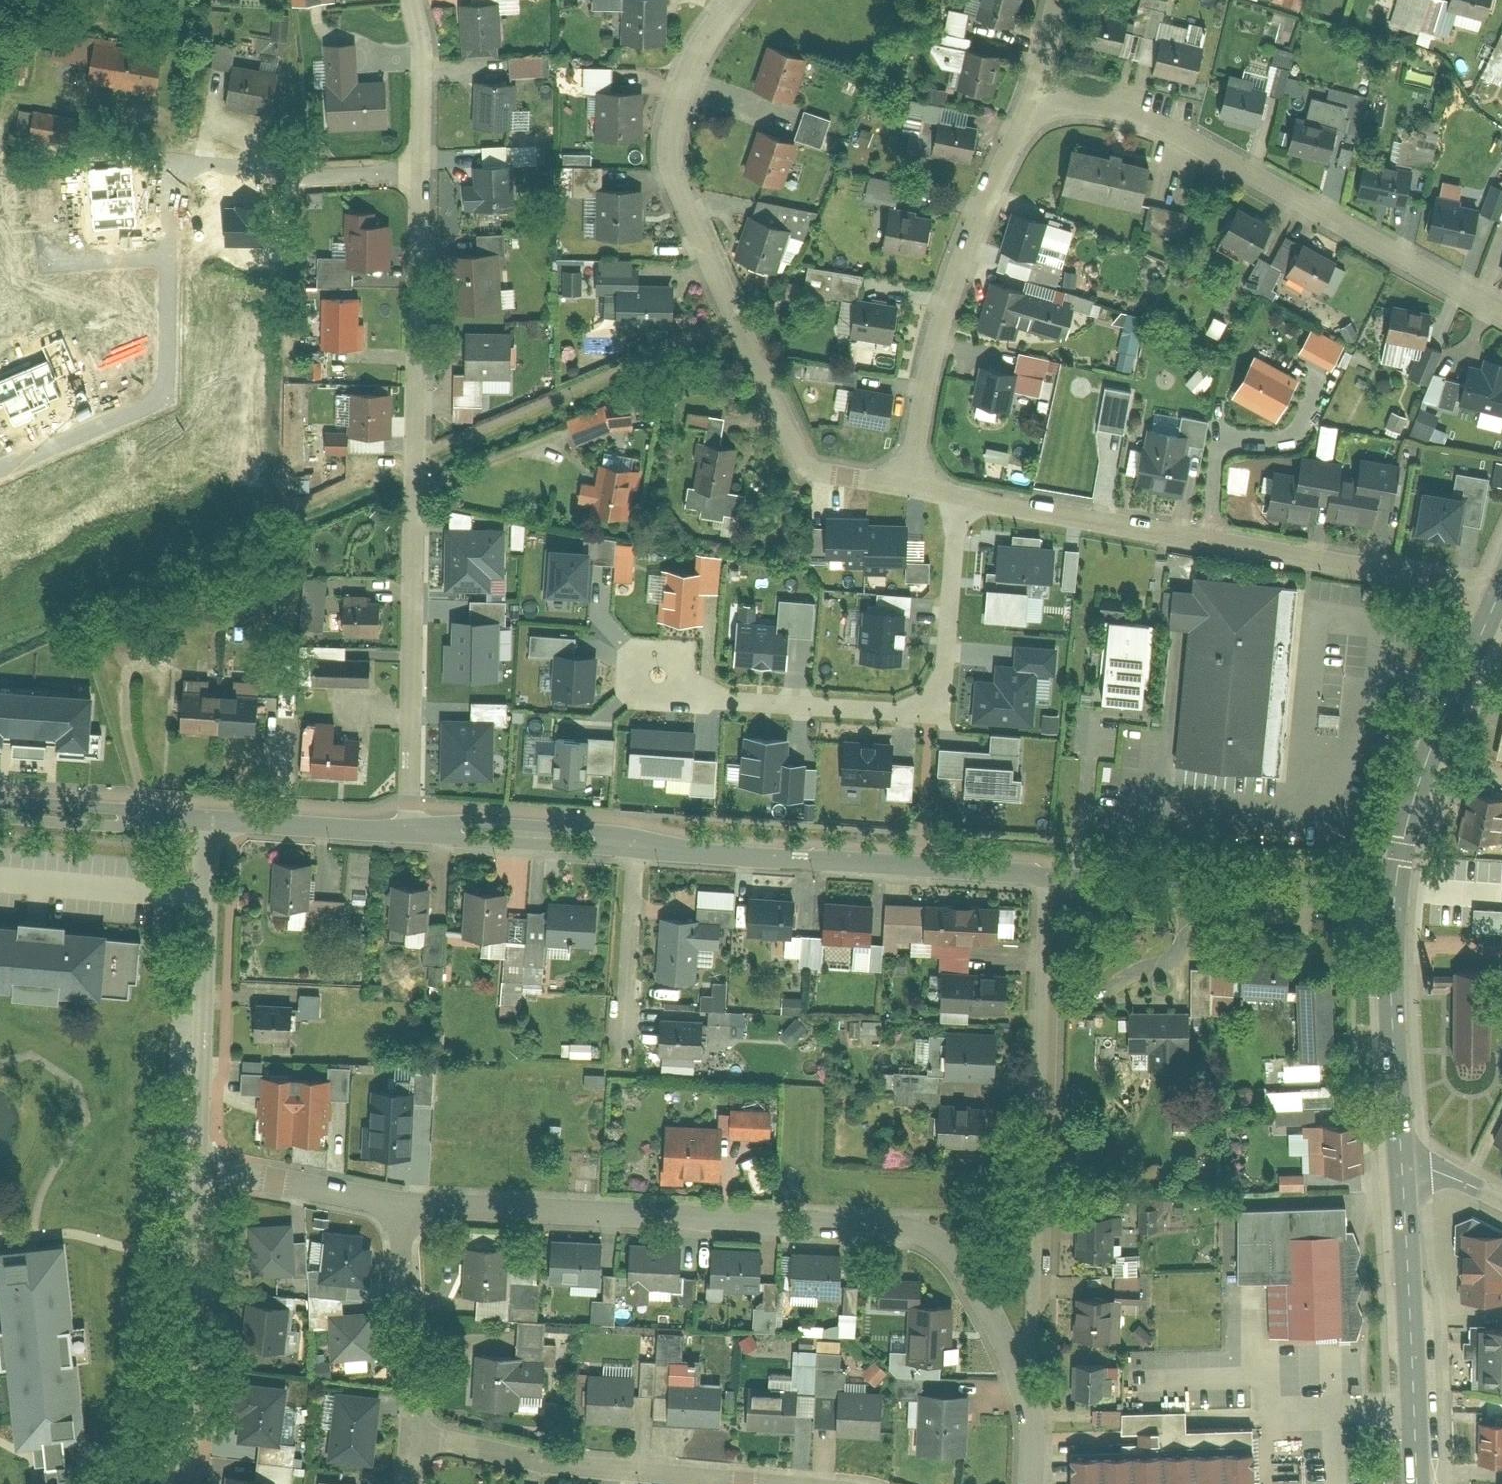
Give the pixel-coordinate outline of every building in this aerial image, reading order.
[(452,47),(490,46),(489,0),(451,0),(452,47)] [(657,29),(657,0),(612,0),(612,19),(611,28),(657,29)] [(1011,0),(969,0),(968,5),(1006,16),(1011,0)] [(1079,2),(1073,38),(1108,44),(1114,9),(1079,2)] [(1153,28),(1144,64),(1185,73),(1193,37),(1153,28)] [(98,37),(88,81),(150,94),(160,51),(98,37)] [(759,37),(744,79),(784,93),(798,51),(759,37)] [(328,128),(388,125),(386,78),(358,79),(357,40),(325,41),(328,128)] [(952,79),(985,84),(991,46),(958,41),(952,79)] [(1221,64),(1210,107),(1249,116),(1259,74),(1221,64)] [(235,69),(228,108),(275,116),(282,77),(235,69)] [(505,74),(465,72),(463,115),(503,117),(505,74)] [(634,83),(587,83),(586,130),(633,131),(634,83)] [(820,112),(794,104),(785,130),(812,138),(820,112)] [(1286,108),(1279,147),(1318,154),(1325,115),(1286,108)] [(36,112),(32,139),(75,145),(79,118),(36,112)] [(929,113),(923,146),(963,153),(969,120),(929,113)] [(791,137),(748,121),(733,162),(776,177),(791,137)] [(1063,135),(1053,180),(1132,197),(1141,152),(1063,135)] [(1354,153),(1350,188),(1395,193),(1399,157),(1354,153)] [(503,157),(464,158),(465,199),(504,198),(503,157)] [(1431,175),(1420,227),(1465,236),(1473,196),(1450,192),(1453,179),(1431,175)] [(1501,215),(1501,186),(1483,177),(1472,202),(1501,215)] [(587,180),(587,227),(631,226),(631,180),(587,180)] [(811,204),(743,189),(728,245),(773,257),(783,221),(806,226),(811,204)] [(139,193),(88,197),(92,234),(142,230),(139,193)] [(1246,248),(1264,216),(1230,196),(1212,228),(1246,248)] [(879,198),(872,240),(912,247),(919,205),(879,198)] [(1000,205),(993,238),(1030,246),(1036,212),(1000,205)] [(227,208),(227,242),(271,241),(271,207),(227,208)] [(318,255),(318,285),(352,286),(352,266),(389,267),(390,225),(374,225),(374,214),(344,213),(344,255),(318,255)] [(1278,227),(1262,255),(1312,282),(1327,254),(1278,227)] [(447,246),(450,299),(492,297),(490,244),(447,246)] [(1250,250),(1236,280),(1246,285),(1261,255),(1250,250)] [(608,277),(609,319),(665,317),(664,273),(625,274),(625,257),(583,258),(583,278),(608,277)] [(1074,307),(990,283),(978,327),(1016,337),(1018,328),(1065,341),(1074,307)] [(846,290),(840,329),(879,335),(885,296),(846,290)] [(140,295),(92,294),(91,361),(139,361),(140,295)] [(1378,333),(1412,339),(1401,366),(1418,373),(1432,339),(1416,333),(1421,302),(1385,295),(1378,333)] [(360,300),(323,300),(323,345),(360,345),(360,300)] [(499,322),(456,320),(455,367),(498,368),(499,322)] [(1002,402),(1006,377),(1031,384),(1041,351),(1011,342),(1005,362),(968,355),(961,395),(1002,402)] [(1434,397),(1449,400),(1449,398),(1500,406),(1501,394),(1501,352),(1476,348),(1474,358),(1456,355),(1454,372),(1438,368),(1437,370),(1424,366),(1416,391),(1431,396),(1432,396),(1434,397)] [(0,374),(0,405),(7,421),(67,395),(49,353),(0,374)] [(1254,357),(1231,400),(1278,425),(1301,382),(1254,357)] [(882,380),(847,377),(843,412),(879,416),(882,380)] [(394,394),(353,393),(353,433),(392,435),(394,394)] [(1402,426),(1418,434),(1430,406),(1414,399),(1402,426)] [(567,421),(576,449),(611,436),(634,434),(632,413),(607,415),(606,407),(567,421)] [(1144,435),(1136,486),(1180,493),(1186,454),(1202,457),(1209,413),(1179,408),(1174,439),(1144,435)] [(707,418),(703,444),(720,447),(724,420),(707,418)] [(331,432),(331,452),(352,453),(353,433),(331,432)] [(693,492),(732,497),(738,448),(720,447),(703,444),(698,444),(693,492)] [(1263,461),(1253,508),(1301,519),(1308,490),(1320,492),(1318,505),(1317,513),(1363,519),(1368,482),(1384,486),(1390,455),(1349,448),(1345,468),(1331,466),(1333,451),(1291,446),(1288,467),(1263,461)] [(592,457),(583,499),(618,506),(627,464),(592,457)] [(1420,488),(1410,540),(1459,549),(1463,525),(1481,529),(1490,481),(1456,475),(1452,494),(1420,488)] [(732,497),(693,492),(687,491),(684,509),(700,511),(699,519),(723,522),(724,518),(743,520),(746,499),(732,497)] [(444,530),(443,593),(490,594),(490,578),(505,578),(506,531),(471,530),(472,515),(450,514),(449,530),(444,530)] [(908,565),(908,560),(908,525),(869,525),(869,520),(828,520),(828,529),(809,529),(809,566),(827,566),(827,562),(845,562),(845,570),(864,570),(864,576),(885,576),(885,569),(905,569),(905,583),(930,583),(930,564),(908,565)] [(525,526),(512,525),(510,550),(523,551),(525,526)] [(583,555),(550,553),(547,600),(586,602),(589,565),(614,566),(615,555),(616,543),(584,538),(583,555)] [(615,555),(614,566),(613,585),(633,586),(634,556),(615,555)] [(661,573),(657,624),(702,627),(704,596),(717,597),(719,558),(697,556),(696,575),(661,573)] [(1171,617),(1192,619),(1185,689),(1180,739),(1178,763),(1245,770),(1245,771),(1280,775),(1290,670),(1289,670),(1297,588),(1196,578),(1194,592),(1165,589),(1163,613),(1172,614),(1171,617)] [(863,610),(859,665),(901,667),(904,617),(910,618),(911,597),(876,595),(875,611),(863,610)] [(344,636),(380,637),(381,599),(346,598),(344,636)] [(737,620),(734,671),(787,674),(789,638),(812,640),(814,604),(778,602),(777,622),(737,620)] [(443,644),(442,683),(497,684),(498,628),(505,629),(505,604),(469,604),(468,624),(450,623),(449,644),(443,644)] [(1109,621),(1102,700),(1149,704),(1155,625),(1109,621)] [(552,659),(551,700),(593,702),(594,659),(575,659),(576,640),(530,638),(529,658),(552,659)] [(995,682),(974,681),(972,725),(1034,728),(1036,678),(1053,679),(1055,650),(1014,648),(1014,667),(995,666),(995,682)] [(313,658),(312,686),(374,689),(375,660),(313,658)] [(0,681),(0,728),(54,733),(53,749),(83,752),(83,748),(95,749),(96,731),(85,730),(89,689),(0,681)] [(185,690),(183,729),(260,733),(262,694),(185,690)] [(442,722),(440,782),(492,784),(493,727),(507,728),(508,706),(471,705),(470,723),(442,722)] [(310,725),(307,771),(363,774),(365,747),(343,746),(344,727),(310,725)] [(792,739),(747,736),(744,790),(777,792),(776,802),(807,804),(809,767),(790,765),(792,739)] [(1020,739),(990,737),(989,753),(1019,755),(1020,739)] [(614,742),(590,741),(555,740),(554,755),(540,754),(539,776),(553,776),(552,789),(586,790),(587,775),(613,776),(614,742)] [(894,743),(843,742),(842,788),(888,789),(888,800),(912,801),(913,766),(894,766),(894,743)] [(1016,766),(967,764),(966,800),(1022,802),(1022,782),(1015,781),(1016,766)] [(1458,840),(1501,851),(1501,846),(1501,802),(1470,794),(1458,840)] [(313,866),(270,863),(267,908),(310,911),(313,866)] [(1451,875),(1449,920),(1489,922),(1489,901),(1490,882),(1490,877),(1451,875)] [(1490,882),(1489,901),(1501,901),(1501,882),(1490,882)] [(425,890),(392,889),(391,924),(424,926),(425,890)] [(697,924),(657,922),(653,974),(691,977),(693,944),(732,947),(735,895),(700,892),(697,924)] [(501,939),(503,895),(468,893),(466,937),(501,939)] [(795,900),(752,898),(751,932),(772,933),(771,956),(819,958),(820,937),(793,936),(795,900)] [(602,905),(548,899),(543,943),(597,949),(602,905)] [(888,938),(992,943),(994,910),(890,905),(888,938)] [(873,941),(875,909),(831,907),(830,939),(873,941)] [(139,937),(103,933),(103,928),(61,924),(61,919),(13,915),(13,920),(0,919),(0,985),(7,986),(6,990),(54,994),(54,992),(97,996),(98,993),(128,996),(129,980),(135,980),(139,937)] [(1247,993),(1296,998),(1299,963),(1251,958),(1247,993)] [(1239,968),(1191,965),(1187,1012),(1213,1013),(1214,997),(1237,998),(1239,968)] [(1452,977),(1434,977),(1434,989),(1452,989),(1452,1062),(1490,1063),(1491,973),(1452,973),(1452,977)] [(949,977),(948,1006),(1015,1008),(1016,979),(949,977)] [(1308,1056),(1343,1055),(1339,980),(1305,981),(1308,1056)] [(257,1009),(255,1038),(290,1040),(292,1011),(257,1009)] [(661,1024),(660,1056),(706,1058),(706,1046),(726,1047),(727,1012),(699,1011),(699,1025),(661,1024)] [(1190,1015),(1130,1014),(1130,1050),(1153,1050),(1153,1073),(1189,1073),(1190,1015)] [(948,1042),(947,1078),(998,1079),(999,1043),(948,1042)] [(243,1070),(242,1091),(265,1092),(263,1140),(327,1144),(330,1099),(351,1100),(353,1068),(326,1066),(325,1083),(268,1080),(268,1071),(243,1070)] [(364,1154),(409,1156),(412,1092),(374,1091),(373,1126),(365,1126),(364,1154)] [(941,1111),(940,1142),(982,1144),(983,1112),(941,1111)] [(725,1130),(658,1127),(656,1181),(724,1184),(726,1142),(775,1144),(776,1116),(726,1114),(725,1130)] [(1311,1172),(1366,1170),(1364,1121),(1308,1124),(1311,1172)] [(1493,1142),(1501,1146),(1501,1124),(1493,1142)] [(1351,1206),(1238,1211),(1242,1282),(1264,1281),(1267,1341),(1352,1338),(1362,1336),(1375,1318),(1361,1302),(1373,1286),(1364,1269),(1371,1250),(1361,1235),(1352,1233),(1351,1206)] [(1139,1211),(1139,1232),(1157,1232),(1156,1211),(1139,1211)] [(1114,1216),(1081,1217),(1082,1259),(1140,1258),(1140,1244),(1115,1244),(1114,1216)] [(251,1275),(306,1274),(306,1265),(308,1239),(294,1240),(292,1222),(248,1223),(251,1275)] [(1461,1308),(1497,1309),(1496,1299),(1501,1298),(1501,1235),(1472,1222),(1456,1228),(1455,1258),(1461,1261),(1461,1286),(1461,1308)] [(320,1265),(306,1265),(306,1274),(309,1292),(342,1297),(350,1298),(349,1282),(367,1282),(372,1244),(358,1243),(360,1231),(326,1227),(320,1265)] [(0,1247),(0,1307),(2,1325),(0,1325),(0,1373),(8,1372),(15,1444),(43,1441),(45,1462),(47,1479),(70,1477),(68,1459),(66,1438),(84,1437),(65,1240),(0,1247)] [(555,1248),(554,1283),(603,1285),(604,1249),(555,1248)] [(513,1251),(466,1249),(463,1302),(510,1304),(513,1251)] [(674,1256),(621,1254),(620,1290),(673,1292),(674,1256)] [(759,1261),(711,1259),(710,1291),(758,1293),(759,1261)] [(844,1268),(790,1264),(788,1296),(842,1299),(844,1268)] [(921,1286),(879,1284),(878,1314),(908,1316),(905,1368),(950,1370),(953,1311),(920,1309),(921,1286)] [(1077,1300),(1076,1342),(1122,1343),(1124,1303),(1143,1303),(1143,1289),(1118,1288),(1118,1301),(1077,1300)] [(248,1291),(242,1344),(289,1349),(294,1296),(277,1294),(248,1291)] [(342,1297),(309,1292),(310,1327),(328,1326),(332,1357),(346,1357),(346,1370),(368,1369),(367,1356),(382,1355),(380,1310),(343,1311),(342,1297)] [(1470,1334),(1470,1349),(1465,1349),(1465,1356),(1465,1364),(1471,1364),(1472,1393),(1501,1392),(1501,1334),(1470,1334)] [(522,1355),(475,1354),(473,1408),(517,1410),(517,1394),(541,1395),(543,1364),(522,1363),(522,1355)] [(841,1405),(840,1432),(855,1433),(880,1434),(882,1401),(844,1399),(847,1357),(791,1354),(789,1390),(747,1388),(745,1429),(796,1432),(798,1403),(841,1405)] [(1073,1400),(1108,1400),(1108,1370),(1073,1370),(1073,1400)] [(258,1443),(257,1460),(296,1465),(298,1407),(284,1405),(287,1384),(227,1377),(224,1412),(239,1415),(237,1441),(258,1443)] [(589,1383),(584,1417),(625,1423),(631,1390),(589,1383)] [(673,1386),(671,1424),(718,1426),(720,1389),(673,1386)] [(381,1395),(333,1391),(328,1459),(375,1463),(381,1395)] [(925,1398),(921,1453),(963,1456),(966,1401),(925,1398)] [(1121,1444),(1121,1453),(1070,1455),(1071,1483),(1254,1483),(1252,1428),(1186,1431),(1186,1409),(1122,1412),(1123,1431),(1139,1431),(1140,1443),(1121,1444)] [(1475,1425),(1476,1466),(1501,1466),(1501,1424),(1475,1425)] [(225,1483),(277,1483),(277,1482),(292,1483),(293,1483),(296,1465),(257,1460),(255,1477),(226,1473),(225,1483)] [(47,1479),(27,1481),(27,1483),(85,1483),(85,1475),(70,1477),(47,1479)]
